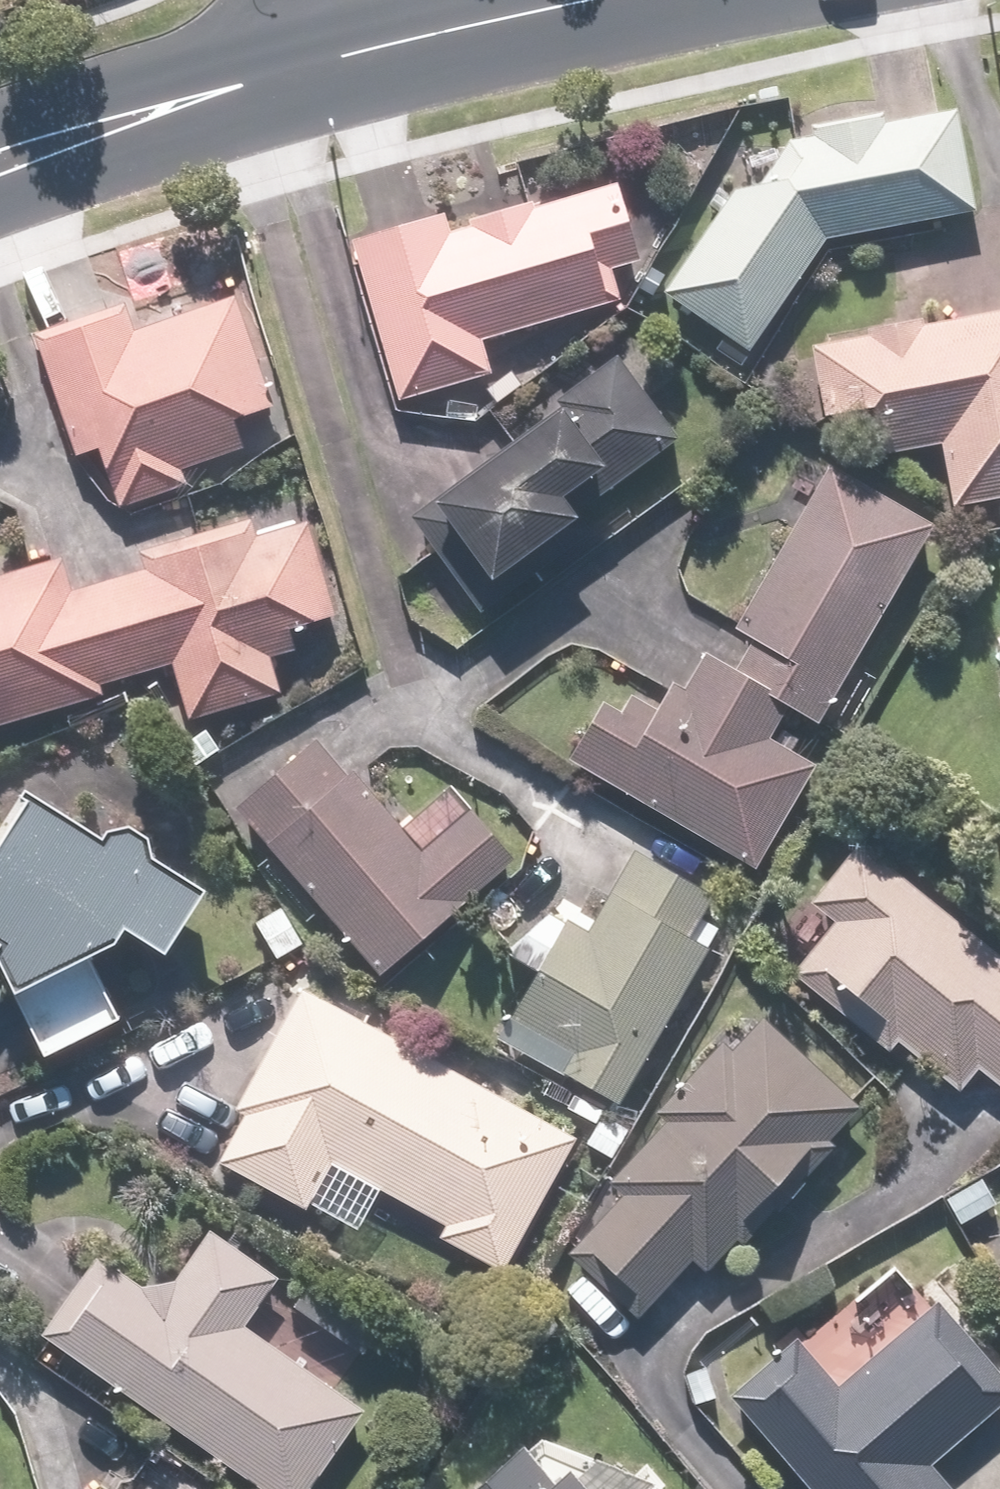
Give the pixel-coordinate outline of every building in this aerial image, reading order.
[(808,116),(812,137),(751,150),(659,288),(747,350),(824,241),(982,209),(961,107),(879,124),(875,103),(808,116)] [(443,209),(350,236),(398,402),(492,375),(482,340),(625,299),(615,265),(641,257),(619,181),(535,205),(533,200),(448,224),(443,209)] [(123,302),(35,329),(74,459),(105,450),(121,504),(188,484),(184,472),(245,454),(235,419),(273,408),(240,299),(131,331),(123,302)] [(921,324),(919,314),(866,323),(868,334),(808,345),(823,418),(873,408),(883,458),(939,446),(953,510),(999,500),(999,310),(921,324)] [(618,354),(409,518),(487,616),(523,588),(508,569),(579,513),(565,496),(613,458),(632,481),(685,439),(618,354)] [(819,728),(934,519),(827,460),(737,623),(726,617),(687,686),(670,677),(655,703),(632,690),(622,708),(598,695),(563,760),(761,869),(818,764),(773,739),(788,711),(819,728)] [(108,697),(103,682),(175,660),(194,724),(280,699),(267,656),(295,648),(288,626),(334,612),(308,524),(252,540),(246,520),(141,551),(147,570),(72,593),(60,554),(0,572),(0,730),(108,697)] [(319,730),(228,805),(374,982),(520,862),(449,777),(395,821),(319,730)] [(4,962),(48,1051),(119,1017),(87,952),(123,931),(169,958),(207,894),(36,792),(3,846),(0,844),(0,960),(4,962)] [(624,1103),(715,925),(696,916),(708,892),(564,818),(502,940),(540,959),(499,1039),(624,1103)] [(856,836),(805,899),(832,921),(789,974),(836,1012),(843,1004),(960,1098),(982,1071),(999,1086),(999,953),(856,836)] [(338,1005),(300,984),(234,1104),(247,1111),(219,1161),(307,1210),(333,1165),(446,1228),(441,1238),(500,1271),(575,1135),(532,1111),(542,1092),(496,1066),(484,1088),(388,1035),(398,1017),(347,989),(338,1005)] [(746,1221),(861,1104),(766,1011),(732,1046),(717,1031),(652,1097),(669,1114),(606,1178),(620,1191),(562,1250),(636,1323),(696,1262),(709,1275),(719,1266),(738,1284),(763,1258),(748,1243),(758,1233),(746,1221)] [(211,1229),(160,1296),(99,1249),(36,1331),(241,1488),(307,1488),(364,1414),(250,1326),(282,1284),(211,1229)] [(386,1325),(315,1277),(296,1306),(366,1354),(386,1325)] [(734,1394),(813,1488),(957,1488),(932,1460),(999,1404),(999,1372),(944,1305),(841,1391),(799,1340),(734,1394)] [(457,1488),(596,1488),(572,1461),(555,1476),(520,1435),(457,1488)]
